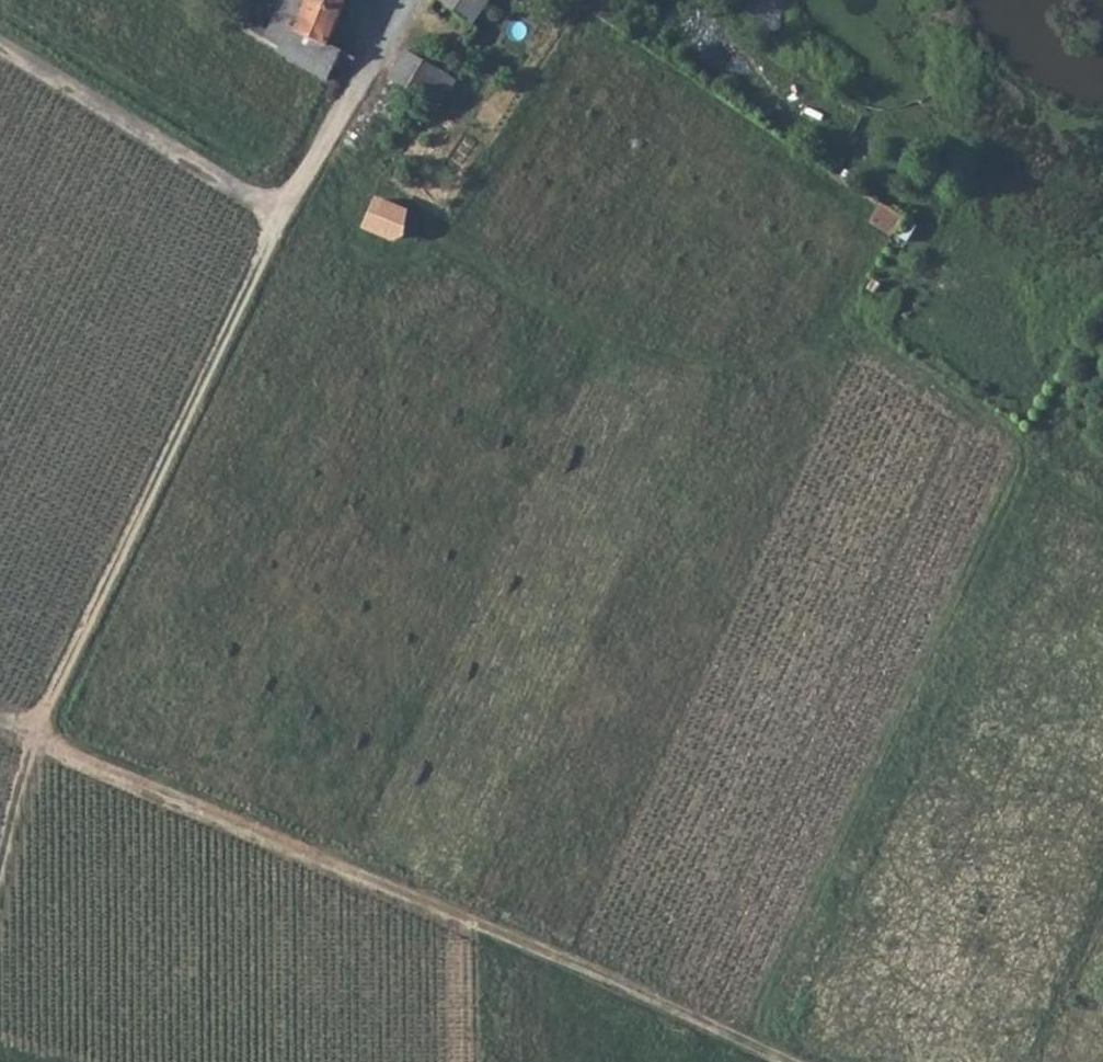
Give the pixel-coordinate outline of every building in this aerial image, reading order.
[(310,0),(283,0),(266,40),(280,49),(292,22),(299,26),(310,0)] [(299,26),(329,43),(347,0),(310,0),(299,26)] [(451,6),(443,0),(433,0),(429,6),(443,16),(451,6)] [(451,6),(460,13),(468,20),(461,30),(473,39),(481,29),(475,24),(493,0),(443,0),(451,6)] [(280,49),(328,80),(341,50),(329,43),(299,26),(292,22),(280,49)] [(407,48),(391,77),(428,98),(448,71),(407,48)] [(904,212),(883,198),(870,220),(891,234),(904,212)] [(404,231),(409,210),(377,199),(367,225),(394,236),(404,231)]
